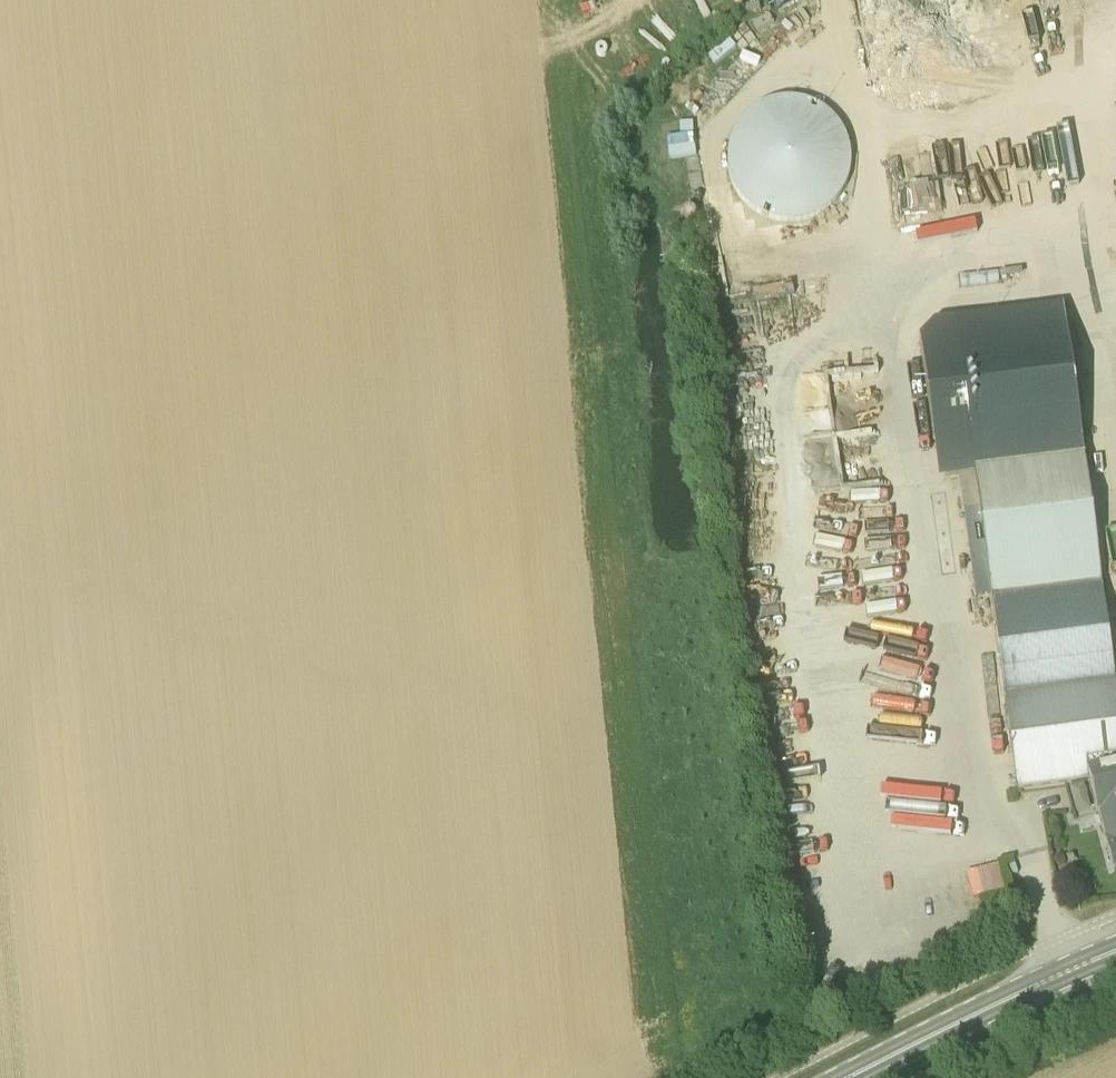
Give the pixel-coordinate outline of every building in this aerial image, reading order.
[(796,99),(791,99),(786,99),(780,100),(775,101),(770,103),(765,105),(761,107),(756,110),(752,113),(748,117),(745,121),(741,125),(739,129),(736,134),(734,139),(733,144),(732,149),(731,154),(731,160),(731,165),(732,170),(733,175),(734,180),(736,185),(739,190),(742,194),(745,198),(748,202),(752,206),(756,209),(761,212),(765,214),(770,216),(775,218),(780,219),(786,220),(791,220),(796,220),(801,219),(807,218),(812,216),(816,214),(821,212),(826,209),(830,206),(834,202),(837,198),(840,194),(843,190),(846,185),(848,180),(849,175),(850,170),(851,165),(851,160),(851,154),(850,149),(849,144),(848,139),(846,134),(843,129),(840,125),(837,121),(834,117),(830,113),(826,110),(821,107),(816,105),(812,103),(807,101),(801,100),(796,99)] [(692,135),(670,138),(673,158),(695,156),(692,135)] [(932,427),(968,422),(975,475),(977,488),(967,489),(962,494),(964,505),(969,510),(980,508),(1005,698),(1018,790),(1091,780),(1114,873),(1115,872),(1115,686),(1115,683),(1064,306),(955,319),(955,318),(936,319),(920,341),(932,427)] [(981,867),(985,893),(1006,889),(1002,864),(981,867)]
